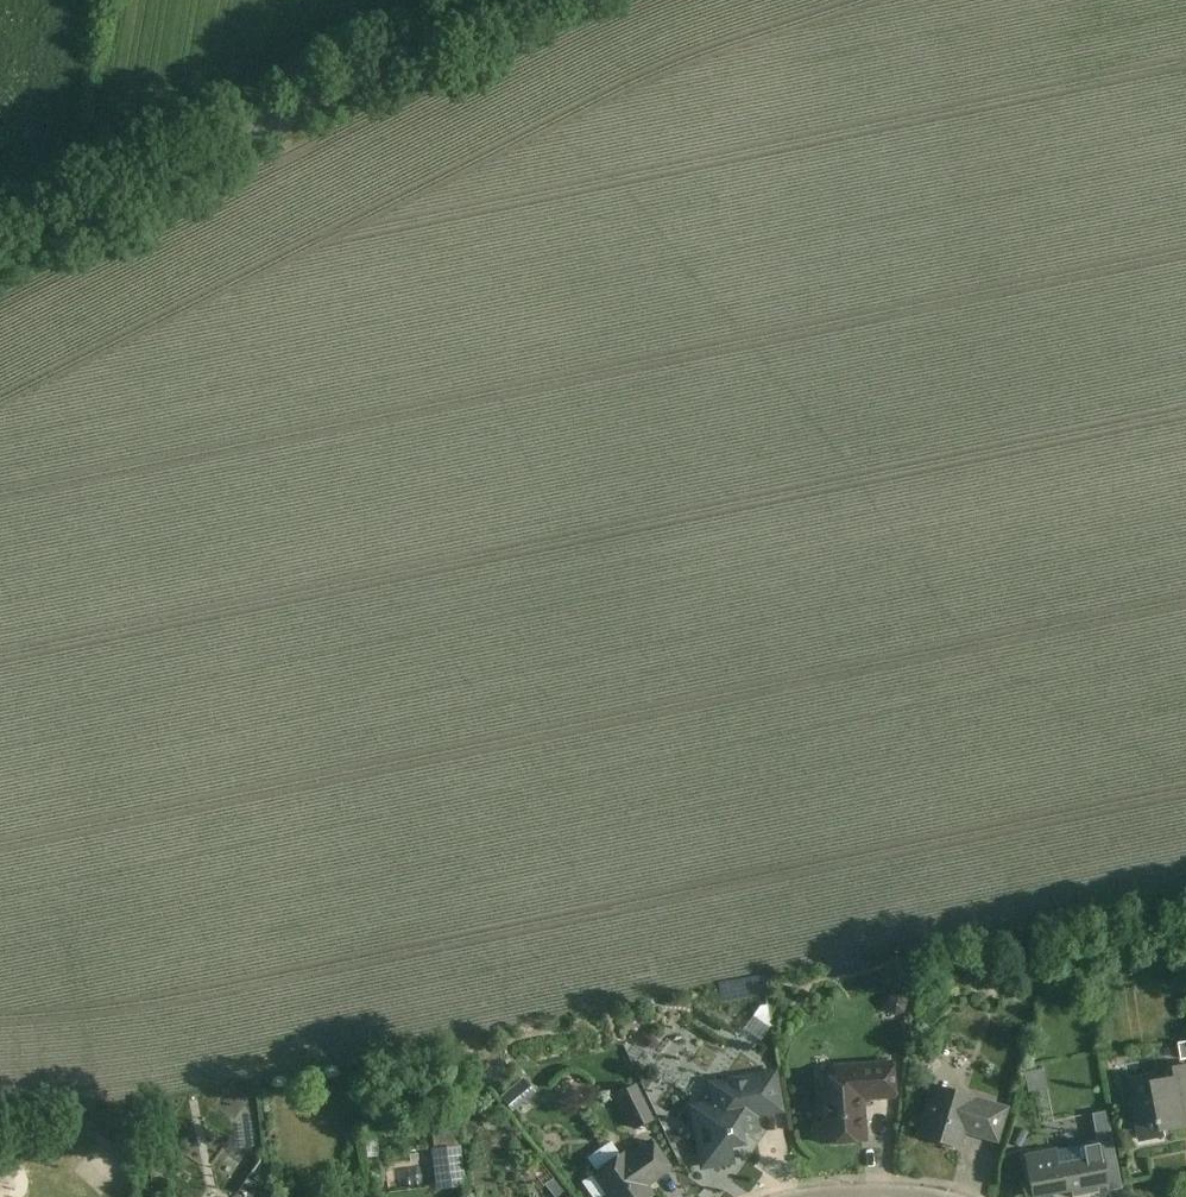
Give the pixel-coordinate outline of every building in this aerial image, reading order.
[(895,1095),(893,1065),(836,1069),(836,1078),(820,1079),(824,1143),(863,1141),(860,1100),(868,1100),(867,1096),(895,1095)] [(1176,1068),(1178,1078),(1154,1082),(1156,1094),(1134,1098),(1142,1140),(1165,1136),(1164,1130),(1185,1126),(1185,1112),(1184,1101),(1185,1101),(1185,1067),(1176,1068)] [(513,1107),(539,1084),(529,1073),(503,1096),(513,1107)] [(781,1110),(774,1073),(711,1084),(715,1104),(693,1108),(703,1166),(715,1164),(716,1162),(750,1156),(744,1126),(755,1124),(754,1114),(781,1110)] [(653,1118),(636,1083),(616,1093),(633,1128),(653,1118)] [(972,1096),(935,1085),(920,1137),(956,1148),(961,1130),(996,1140),(1005,1108),(971,1098),(972,1096)] [(529,1119),(550,1098),(539,1086),(517,1107),(529,1119)] [(1097,1142),(1082,1145),(1084,1159),(1059,1164),(1056,1150),(1026,1156),(1034,1196),(1036,1196),(1071,1190),(1072,1196),(1076,1196),(1098,1193),(1097,1186),(1106,1184),(1102,1161),(1115,1158),(1107,1111),(1092,1114),(1097,1142)] [(651,1141),(627,1158),(624,1154),(621,1155),(614,1144),(588,1161),(596,1172),(594,1174),(610,1196),(649,1196),(652,1195),(645,1185),(670,1169),(651,1141)] [(243,1174),(253,1150),(237,1144),(228,1168),(243,1174)] [(108,1195),(119,1182),(94,1160),(83,1173),(108,1195)]
